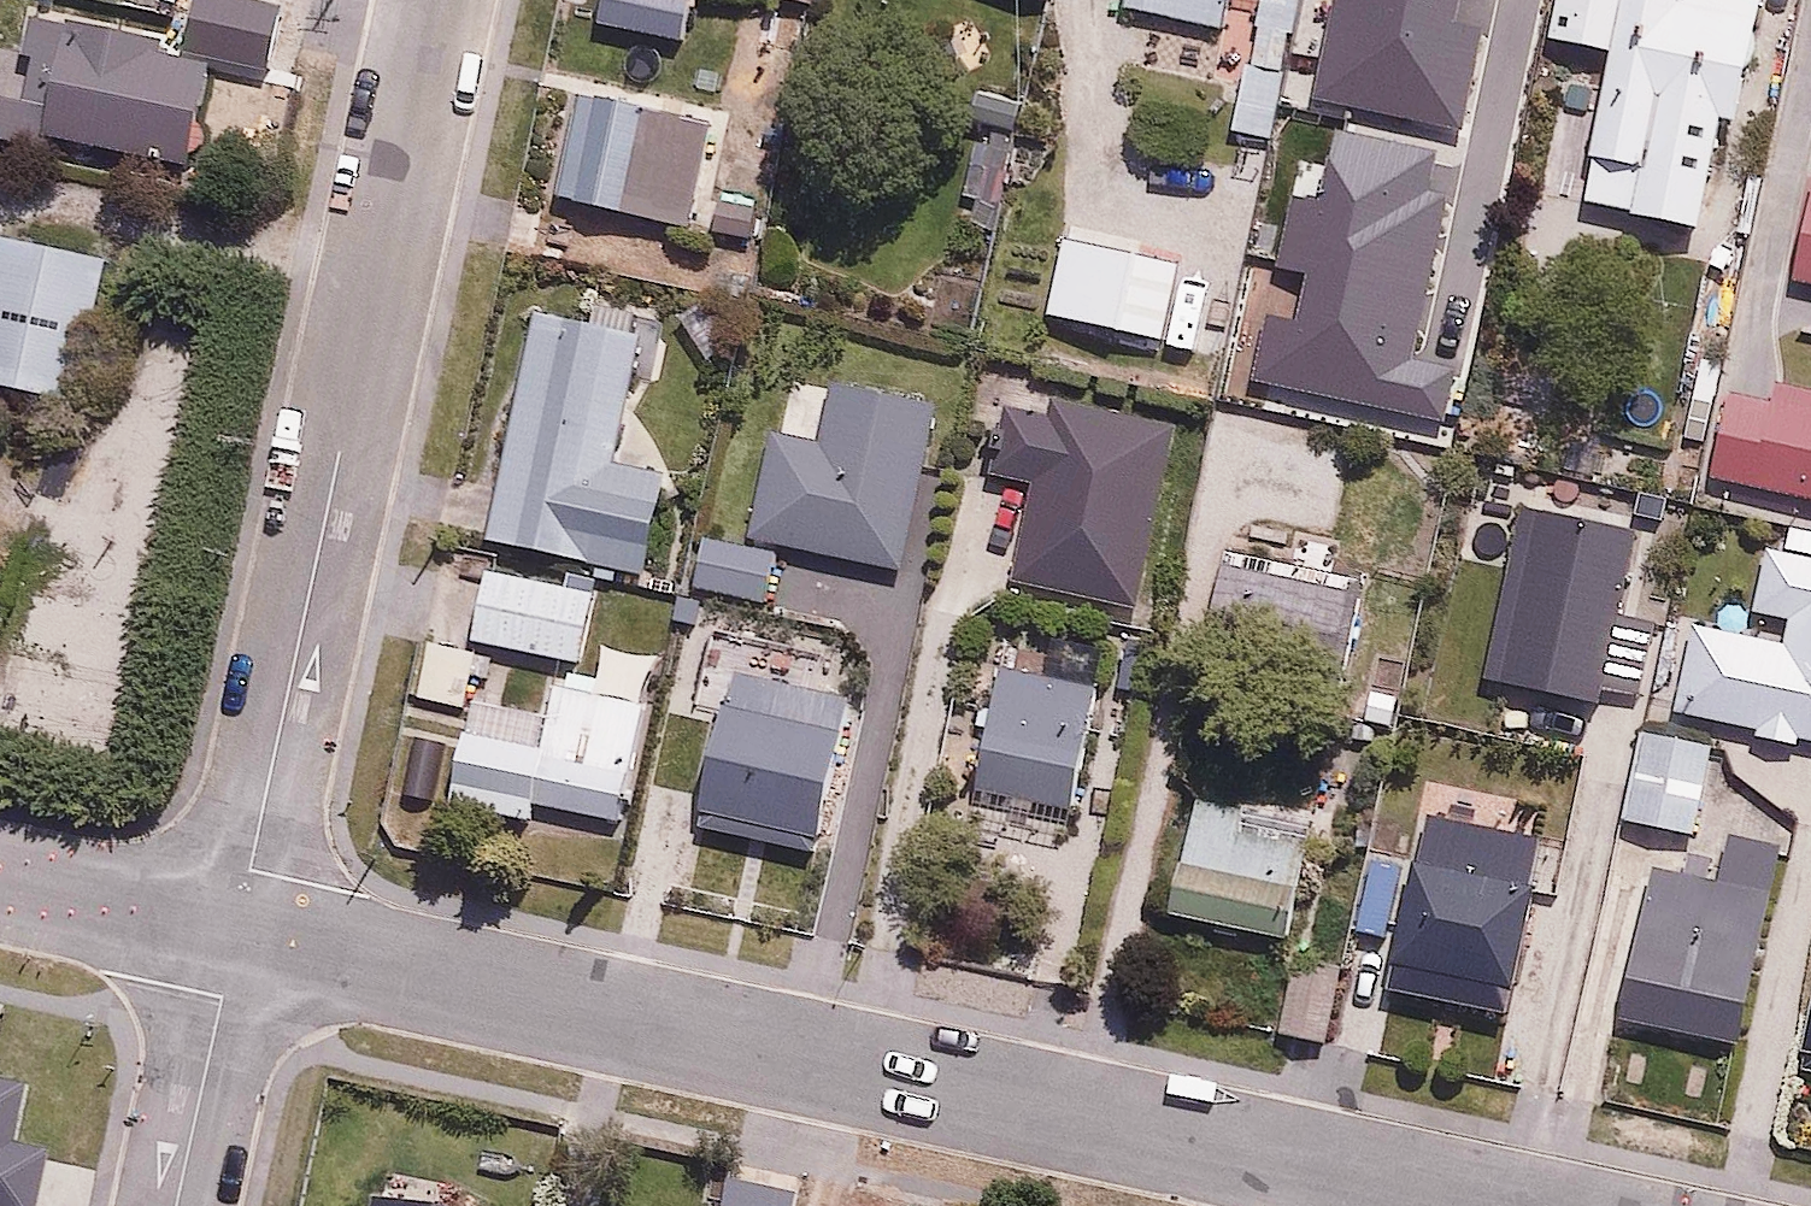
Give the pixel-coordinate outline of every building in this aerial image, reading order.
[(1126,13),(1226,30),(1231,0),(1128,0),(1126,13)] [(1419,0),(1328,0),(1319,34),(1405,56),(1419,0)] [(1757,0),(1621,0),(1592,160),(1705,181),(1718,111),(1736,114),(1757,0)] [(34,14),(20,71),(0,66),(0,123),(187,167),(214,57),(34,14)] [(1405,74),(1342,57),(1331,101),(1393,117),(1405,74)] [(572,254),(647,270),(658,217),(692,224),(714,117),(576,88),(554,195),(583,202),(572,254)] [(0,271),(0,406),(58,419),(87,290),(0,271)] [(614,457),(640,328),(531,307),(486,535),(648,566),(668,468),(614,457)] [(1733,368),(1710,478),(1810,499),(1810,385),(1733,368)] [(906,571),(936,411),(830,392),(821,440),(766,430),(745,541),(775,546),(906,571)] [(1042,416),(999,408),(987,477),(1030,484),(1013,582),(1144,604),(1176,425),(1044,402),(1042,416)] [(1680,706),(1757,720),(1754,738),(1802,746),(1805,728),(1810,729),(1810,518),(1767,510),(1746,626),(1696,617),(1680,706)] [(745,541),(691,531),(680,588),(764,604),(775,546),(745,541)] [(575,656),(589,584),(482,564),(468,636),(575,656)] [(1361,596),(1217,565),(1192,679),(1336,710),(1361,596)] [(0,603),(0,655),(11,605),(0,603)] [(828,839),(851,694),(786,683),(792,643),(728,633),(698,818),(735,824),(733,840),(773,847),(776,830),(828,839)] [(464,712),(476,650),(423,639),(411,701),(464,712)] [(1076,827),(1099,658),(998,644),(974,813),(1076,827)] [(463,725),(448,805),(528,820),(531,804),(615,821),(642,679),(551,662),(536,739),(463,725)] [(1691,829),(1706,738),(1642,727),(1626,818),(1691,829)] [(1237,831),(1243,802),(1180,790),(1157,906),(1284,931),(1302,844),(1237,831)] [(1742,1045),(1778,838),(1708,826),(1700,871),(1643,861),(1614,1023),(1742,1045)] [(1514,1012),(1540,884),(1412,858),(1386,986),(1514,1012)] [(1801,1033),(1810,1034),(1810,965),(1801,1033)] [(793,1190),(735,1178),(729,1205),(790,1205),(793,1190)]
